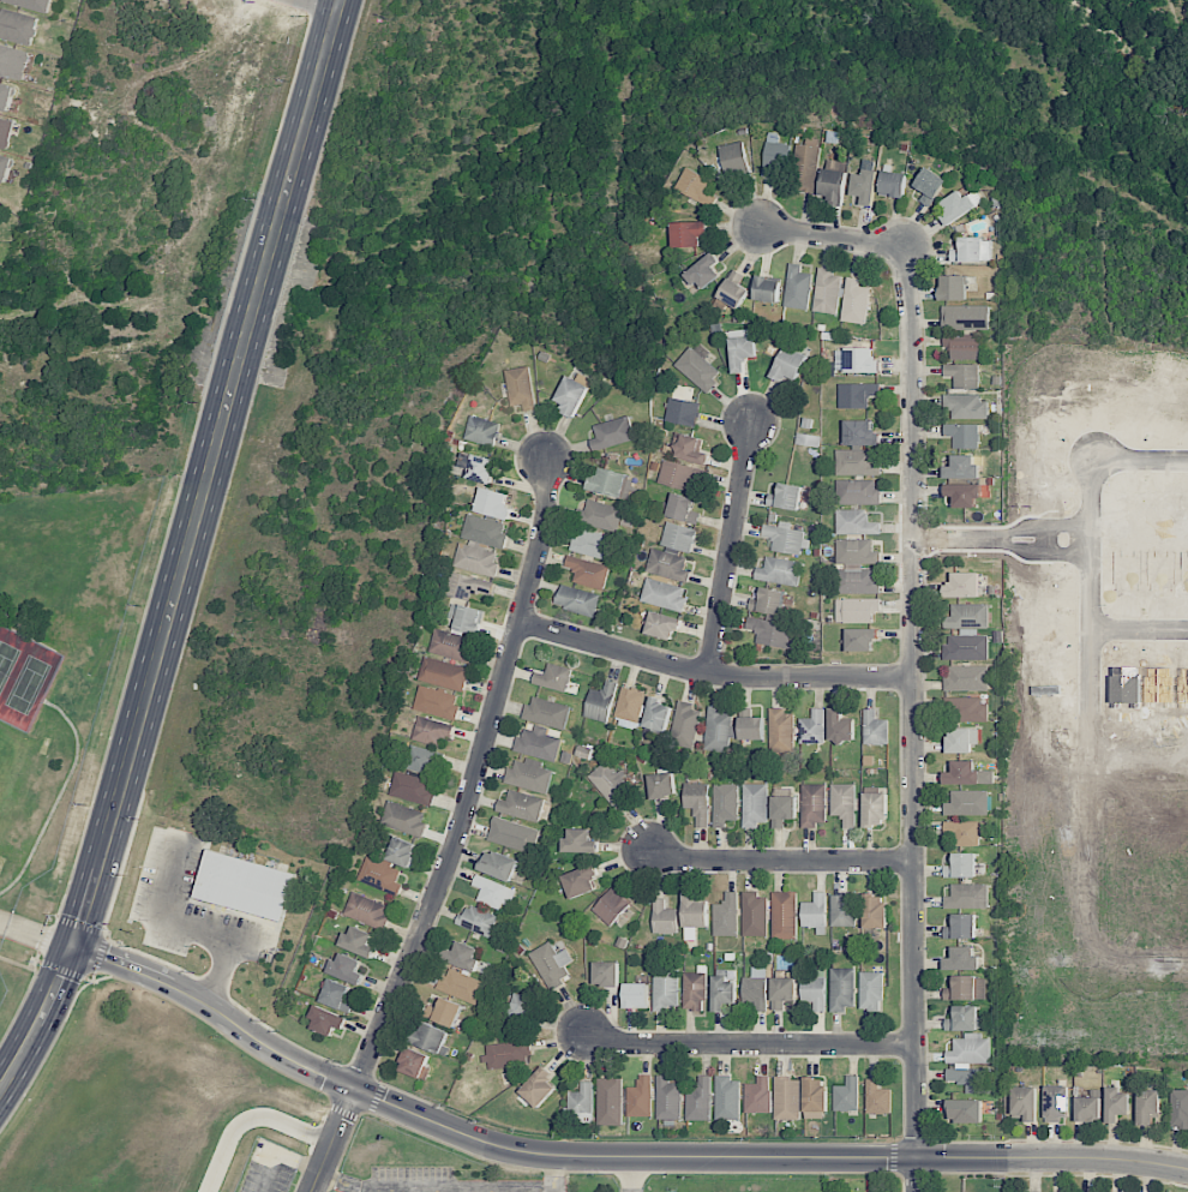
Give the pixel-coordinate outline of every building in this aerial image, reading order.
[(52,0),(3,0),(2,2),(48,14),(52,0)] [(33,44),(39,17),(2,8),(0,16),(0,36),(33,44)] [(24,81),(30,51),(0,44),(0,75),(24,81)] [(17,87),(0,82),(0,110),(10,113),(17,87)] [(8,150),(16,121),(0,117),(0,148),(8,150)] [(786,167),(792,143),(770,137),(764,162),(786,167)] [(814,193),(823,139),(808,137),(807,144),(800,144),(793,190),(814,193)] [(725,171),(749,168),(745,142),(722,145),(725,171)] [(0,154),(0,181),(8,183),(15,158),(0,154)] [(712,207),(717,196),(706,191),(712,179),(686,167),(675,190),(712,207)] [(914,186),(925,192),(920,201),(930,207),(947,180),(926,167),(914,186)] [(843,203),(848,172),(824,169),(820,200),(843,203)] [(854,171),(852,195),(862,197),(861,205),(874,206),(877,173),(854,171)] [(905,198),(907,173),(882,171),(881,196),(905,198)] [(673,247),(700,247),(700,237),(708,237),(707,222),(673,222),(673,247)] [(959,239),(959,250),(950,250),(950,262),(991,261),(991,238),(959,239)] [(720,275),(713,267),(720,262),(712,252),(686,274),(701,291),(720,275)] [(802,264),(789,263),(785,307),(809,310),(812,273),(801,272),(802,264)] [(744,275),(734,269),(717,296),(738,309),(749,290),(739,284),(744,275)] [(817,270),(813,312),(837,314),(841,272),(817,270)] [(966,300),(966,275),(940,276),(940,300),(966,300)] [(781,279),(757,277),(755,300),(778,303),(781,279)] [(869,287),(859,286),(860,278),(846,277),(842,322),(866,324),(869,287)] [(989,330),(989,305),(942,306),(942,330),(989,330)] [(730,337),(732,373),(746,372),(745,358),(756,357),(755,336),(730,337)] [(820,375),(880,376),(880,358),(873,358),(873,346),(867,346),(867,342),(858,341),(858,348),(835,347),(835,362),(820,362),(820,375)] [(807,356),(785,345),(771,375),(793,386),(807,356)] [(722,371),(688,348),(674,368),(709,391),(722,371)] [(979,365),(944,364),(944,376),(954,377),(954,389),(979,389),(979,365)] [(523,411),(535,410),(531,367),(506,369),(510,406),(523,405),(523,411)] [(564,405),(561,412),(575,418),(589,385),(566,376),(555,401),(564,405)] [(868,408),(868,396),(882,396),(882,384),(839,385),(839,408),(868,408)] [(988,419),(988,396),(943,395),(943,409),(952,409),(952,419),(988,419)] [(697,425),(699,401),(668,399),(666,423),(697,425)] [(464,439),(494,447),(501,423),(471,415),(464,439)] [(590,440),(593,452),(636,440),(628,415),(593,426),(597,437),(590,440)] [(845,421),(845,445),(880,445),(880,430),(873,430),(873,421),(845,421)] [(945,436),(954,436),(954,449),(979,448),(978,424),(944,424),(945,436)] [(674,458),(707,464),(709,452),(699,451),(702,438),(678,434),(674,458)] [(836,475),(880,476),(880,461),(873,461),(873,451),(837,450),(836,475)] [(496,460),(462,452),(460,465),(469,467),(466,478),(490,484),(496,460)] [(950,466),(950,478),(986,478),(985,463),(980,463),(980,455),(959,455),(959,466),(950,466)] [(658,483),(691,492),(694,481),(705,484),(708,471),(664,459),(658,483)] [(590,474),(587,489),(629,500),(635,477),(600,468),(598,476),(590,474)] [(837,505),(878,504),(878,479),(837,480),(837,505)] [(777,495),(769,493),(767,505),(799,510),(803,486),(779,482),(777,495)] [(952,485),(988,485),(988,498),(982,498),(982,507),(960,508),(960,497),(952,497),(952,485)] [(508,493),(481,487),(475,512),(509,520),(512,506),(505,505),(508,493)] [(698,524),(700,512),(692,511),(695,498),(672,493),(668,518),(698,524)] [(578,510),(575,521),(617,533),(623,509),(588,499),(584,511),(578,510)] [(836,534),(880,534),(880,522),(868,522),(868,509),(836,510),(836,534)] [(454,567),(498,577),(501,564),(494,562),(497,549),(502,550),(508,524),(467,514),(461,540),(460,540),(454,567)] [(697,530),(667,522),(661,545),(691,553),(697,530)] [(800,556),(802,547),(804,547),(807,532),(764,524),(762,537),(773,539),(771,550),(800,556)] [(571,551),(612,562),(618,538),(577,527),(571,551)] [(880,594),(880,578),(875,578),(875,566),(880,566),(880,551),(873,551),(873,539),(837,539),(837,594),(880,594)] [(691,571),(684,570),(687,556),(651,549),(646,574),(689,582),(691,571)] [(576,571),(573,582),(603,590),(609,566),(567,555),(564,568),(576,571)] [(802,563),(766,556),(764,568),(757,567),(754,579),(798,587),(802,563)] [(1121,556),(1151,556),(1151,583),(1147,583),(1146,591),(1124,591),(1124,583),(1121,583),(1121,556)] [(1154,556),(1184,556),(1184,582),(1181,582),(1181,589),(1158,589),(1158,582),(1154,582),(1154,556)] [(471,591),(490,596),(494,582),(454,572),(448,595),(469,600),(471,591)] [(950,598),(986,598),(986,573),(959,573),(959,582),(955,582),(955,586),(952,586),(950,598)] [(687,589),(647,577),(641,600),(681,612),(687,589)] [(596,615),(600,593),(559,585),(555,608),(596,615)] [(782,614),(784,590),(761,588),(760,599),(750,598),(749,611),(782,614)] [(873,621),(873,611),(881,612),(881,599),(846,599),(846,620),(873,621)] [(451,628),(478,635),(484,611),(457,604),(451,628)] [(956,604),(992,604),(992,628),(949,628),(948,616),(956,616),(956,604)] [(675,641),(681,618),(651,611),(646,634),(675,641)] [(756,644),(790,648),(793,623),(748,618),(746,631),(758,632),(756,644)] [(429,652),(470,663),(476,639),(435,628),(429,652)] [(873,651),(872,640),(879,640),(878,628),(846,629),(847,652),(873,651)] [(470,668),(425,657),(419,680),(463,692),(470,668)] [(535,672),(532,684),(566,692),(572,669),(548,663),(545,674),(535,672)] [(988,691),(988,666),(949,666),(949,675),(943,675),(943,691),(988,691)] [(590,688),(584,718),(608,722),(616,682),(606,680),(604,690),(590,688)] [(460,696),(420,686),(413,710),(454,720),(460,696)] [(645,692),(621,687),(615,718),(639,722),(645,692)] [(530,706),(526,704),(522,718),(564,731),(571,707),(533,696),(530,706)] [(671,707),(662,705),(664,699),(651,696),(643,728),(665,733),(671,707)] [(947,698),(946,721),(988,721),(988,699),(947,698)] [(692,709),(693,703),(676,701),(671,745),(694,748),(699,710),(692,709)] [(735,715),(722,713),(723,708),(710,706),(703,748),(729,752),(735,715)] [(740,740),(763,740),(762,708),(739,708),(740,740)] [(823,708),(812,708),(812,718),(799,718),(799,744),(824,743),(823,708)] [(855,721),(842,721),(842,708),(829,708),(829,740),(854,741),(855,721)] [(864,745),(889,744),(888,719),(876,720),(876,709),(862,710),(864,745)] [(794,710),(769,711),(769,750),(794,750),(794,710)] [(450,741),(454,725),(418,716),(412,740),(440,748),(443,739),(450,741)] [(515,751),(555,762),(563,734),(535,726),(533,731),(521,727),(515,751)] [(971,753),(971,744),(979,744),(978,728),(947,729),(947,753),(971,753)] [(444,752),(410,746),(406,770),(430,773),(431,764),(442,766),(444,752)] [(546,794),(553,770),(541,767),(542,764),(517,757),(514,769),(507,767),(503,782),(546,794)] [(627,800),(623,796),(631,789),(622,779),(624,778),(607,759),(588,777),(617,809),(627,800)] [(994,784),(994,770),(974,770),(974,761),(952,761),(952,773),(944,772),(944,783),(994,784)] [(435,783),(396,771),(389,794),(429,806),(435,783)] [(649,774),(650,798),(675,797),(674,773),(649,774)] [(708,827),(709,784),(684,784),(683,808),(694,808),(694,827),(708,827)] [(713,827),(725,827),(725,820),(737,820),(738,784),(714,784),(713,827)] [(766,784),(742,784),(743,829),(757,829),(757,823),(767,823),(766,784)] [(826,784),(801,784),(801,827),(826,826),(826,784)] [(855,828),(855,784),(831,784),(831,816),(843,816),(843,828),(855,828)] [(772,828),(783,828),(783,819),(794,819),(795,789),(778,789),(778,796),(772,796),(772,828)] [(539,821),(544,797),(509,790),(507,801),(499,799),(496,813),(539,821)] [(944,815),(987,815),(988,791),(951,790),(951,802),(944,802),(944,815)] [(864,827),(887,827),(887,793),(864,793),(864,827)] [(428,812),(387,801),(381,825),(422,836),(428,812)] [(487,840),(533,854),(539,829),(494,816),(487,840)] [(945,834),(953,834),(953,844),(984,844),(983,821),(944,822),(945,834)] [(590,829),(568,829),(568,838),(562,838),(562,853),(598,853),(599,840),(590,840),(590,829)] [(358,881),(400,894),(403,884),(397,882),(401,867),(409,870),(417,844),(394,837),(389,854),(378,851),(375,859),(366,856),(358,881)] [(204,847),(295,871),(281,926),(191,900),(204,847)] [(513,881),(518,860),(484,851),(478,871),(513,881)] [(976,878),(976,853),(953,853),(953,866),(944,865),(944,877),(976,878)] [(596,889),(592,879),(599,876),(594,864),(562,877),(571,900),(596,889)] [(473,886),(481,889),(477,902),(501,909),(503,903),(511,906),(517,888),(476,875),(473,886)] [(988,884),(951,884),(951,896),(944,896),(945,908),(988,907),(988,884)] [(631,903),(613,887),(592,910),(610,926),(631,903)] [(391,907),(352,892),(343,914),(382,930),(391,907)] [(708,928),(708,900),(698,900),(698,892),(684,892),(683,940),(696,940),(696,927),(708,928)] [(738,892),(724,892),(724,904),(713,904),(713,936),(737,936),(738,892)] [(772,892),(773,939),(797,939),(796,892),(772,892)] [(826,892),(814,892),(814,902),(802,902),(801,927),(816,927),(816,935),(825,935),(826,892)] [(766,937),(767,894),(742,894),(742,937),(766,937)] [(831,927),(856,926),(855,895),(831,895),(831,927)] [(887,895),(864,895),(863,928),(887,928),(887,895)] [(654,933),(677,933),(677,909),(665,909),(665,899),(654,899),(654,933)] [(492,936),(497,914),(468,906),(466,915),(458,913),(455,926),(492,936)] [(976,914),(954,914),(953,927),(944,927),(944,939),(975,939),(976,914)] [(341,947),(373,957),(376,948),(370,946),(373,933),(348,925),(341,947)] [(481,950),(458,941),(454,951),(446,948),(442,960),(473,972),(481,950)] [(565,965),(573,961),(567,949),(556,954),(551,942),(530,952),(547,989),(571,978),(565,965)] [(944,970),(980,969),(979,956),(974,956),(974,946),(952,947),(952,958),(943,958),(944,970)] [(326,974),(361,985),(365,975),(358,972),(362,960),(340,953),(338,961),(331,959),(326,974)] [(618,986),(619,962),(595,961),(594,986),(618,986)] [(437,990),(476,1006),(485,982),(447,966),(437,990)] [(743,977),(742,1001),(754,1002),(754,1011),(766,1012),(767,967),(752,967),(752,977),(743,977)] [(654,1009),(678,1009),(678,968),(654,968),(654,1009)] [(825,1012),(826,968),(812,968),(811,976),(802,976),(801,1001),(813,1001),(813,1012),(825,1012)] [(855,1010),(855,968),(831,968),(831,1010),(855,1010)] [(736,1004),(736,972),(713,972),(713,1012),(725,1012),(725,1004),(736,1004)] [(882,972),(860,972),(861,1010),(883,1010),(882,972)] [(706,973),(684,973),(684,1010),(705,1011),(706,973)] [(987,976),(954,976),(953,996),(944,995),(944,999),(986,1000),(987,976)] [(796,1001),(796,978),(772,977),(772,1010),(784,1010),(784,1001),(796,1001)] [(345,999),(350,986),(329,978),(320,1001),(350,1013),(354,1002),(345,999)] [(649,984),(625,983),(624,1008),(648,1008),(649,984)] [(530,1024),(538,1000),(516,993),(509,1016),(530,1024)] [(433,1020),(454,1028),(463,1005),(441,997),(433,1020)] [(308,1028),(332,1037),(335,1027),(343,1030),(348,1017),(316,1006),(308,1028)] [(945,1031),(983,1030),(983,1016),(977,1016),(977,1006),(954,1006),(955,1019),(945,1019),(945,1031)] [(448,1032),(423,1021),(413,1043),(445,1057),(449,1048),(443,1045),(448,1032)] [(990,1094),(990,1066),(990,1035),(964,1035),(964,1039),(954,1039),(953,1051),(946,1051),(946,1066),(947,1066),(947,1082),(966,1083),(966,1093),(990,1094)] [(484,1045),(486,1069),(525,1066),(524,1056),(531,1055),(530,1041),(484,1045)] [(426,1081),(431,1068),(426,1066),(430,1055),(407,1047),(399,1070),(426,1081)] [(553,1075),(543,1066),(520,1092),(538,1109),(556,1088),(548,1081),(553,1075)] [(627,1117),(652,1117),(652,1075),(637,1075),(637,1087),(626,1087),(627,1117)] [(656,1119),(681,1120),(681,1083),(669,1083),(669,1075),(657,1075),(656,1119)] [(834,1086),(834,1111),(858,1111),(859,1076),(847,1075),(847,1086),(834,1086)] [(711,1076),(698,1076),(697,1088),(686,1088),(686,1120),(710,1121),(711,1076)] [(715,1120),(740,1120),(740,1081),(731,1081),(731,1076),(716,1076),(715,1120)] [(745,1113),(771,1113),(771,1076),(758,1076),(758,1084),(745,1084),(745,1113)] [(598,1125),(623,1125),(622,1078),(597,1079),(598,1125)] [(800,1119),(801,1078),(775,1078),(775,1119),(800,1119)] [(827,1078),(804,1079),(805,1112),(827,1111),(827,1078)] [(866,1113),(891,1114),(892,1089),(879,1088),(879,1079),(867,1078),(866,1113)] [(569,1092),(568,1122),(592,1122),(593,1082),(581,1082),(581,1092),(569,1092)] [(1046,1121),(1069,1120),(1069,1086),(1046,1086),(1046,1121)] [(1012,1087),(1012,1119),(1036,1120),(1037,1087),(1012,1087)] [(1129,1115),(1129,1089),(1106,1090),(1106,1123),(1118,1123),(1118,1115),(1129,1115)] [(1137,1125),(1153,1125),(1153,1115),(1159,1115),(1160,1090),(1138,1090),(1137,1125)] [(1171,1090),(1170,1128),(1187,1128),(1187,1090),(1171,1090)] [(1076,1121),(1100,1121),(1100,1097),(1076,1097),(1076,1121)] [(982,1123),(982,1100),(949,1100),(949,1123),(982,1123)]
